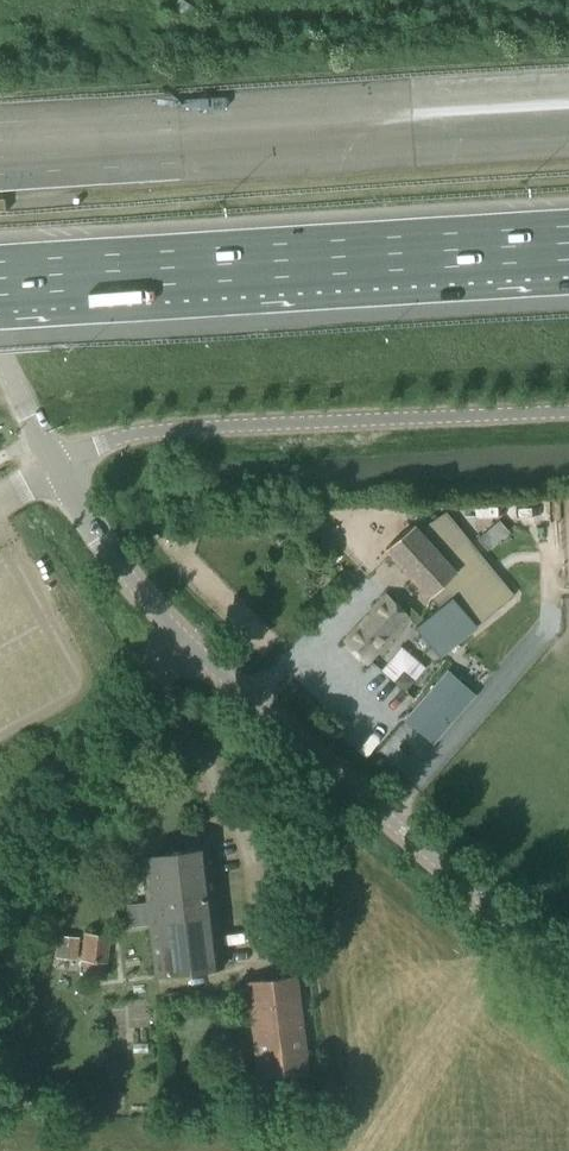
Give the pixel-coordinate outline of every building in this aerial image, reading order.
[(447,511),(418,527),(415,523),(384,549),(427,597),(430,595),(439,606),(415,627),(438,654),(504,601),(513,593),(447,511)] [(410,616),(386,592),(343,639),(367,664),(410,616)] [(382,667),(406,688),(427,664),(403,643),(382,667)] [(448,672),(408,718),(433,741),(474,694),(448,672)] [(223,965),(220,939),(209,845),(140,854),(146,900),(127,903),(130,926),(149,923),(155,974),(223,965)] [(106,961),(109,939),(110,936),(85,933),(82,958),(86,959),(85,968),(102,970),(103,961),(106,961)] [(57,956),(76,957),(77,945),(58,943),(57,956)] [(308,1070),(296,975),(246,981),(257,1075),(308,1070)]
